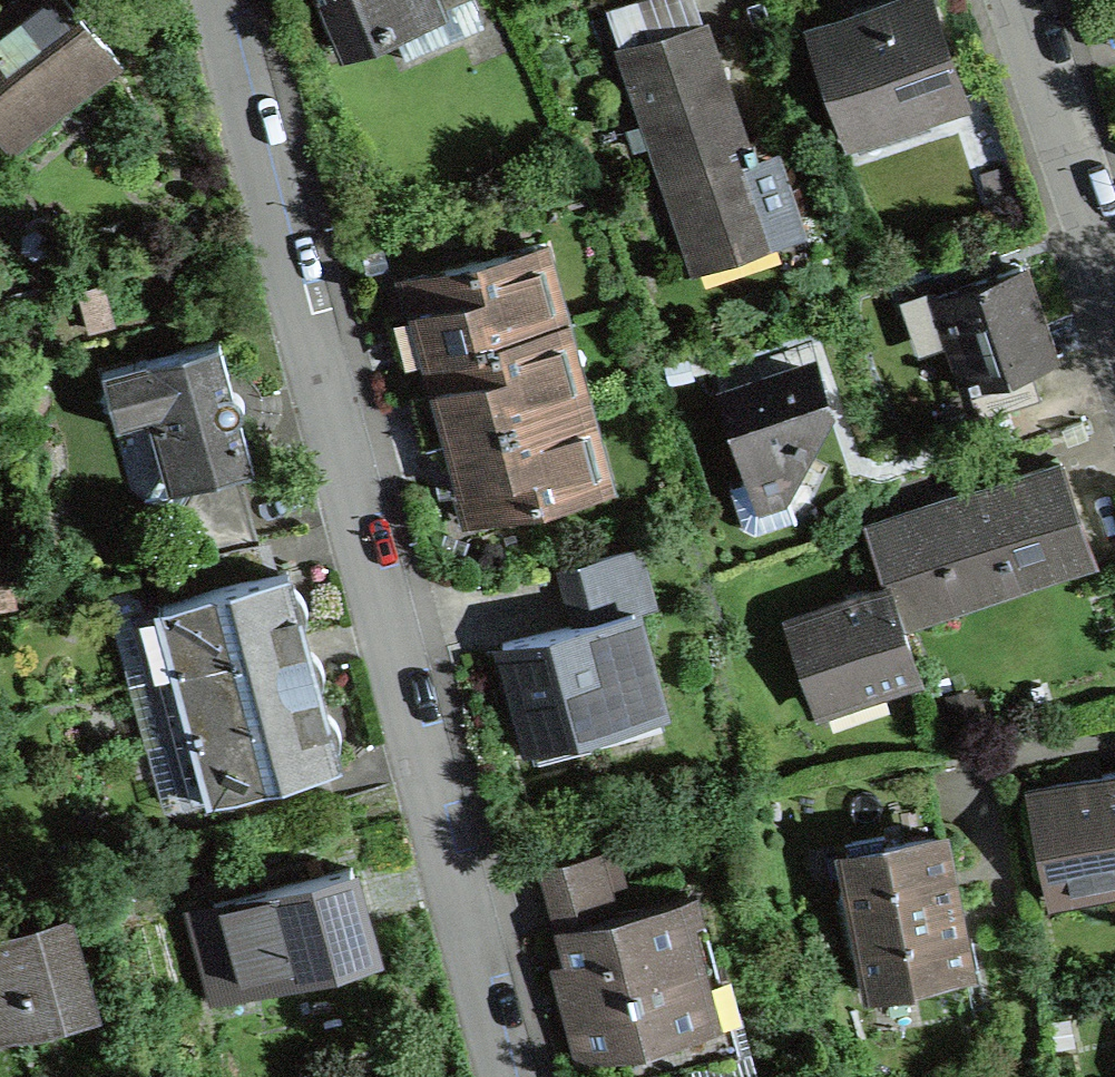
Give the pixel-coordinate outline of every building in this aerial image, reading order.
[(32,95),(34,99),(62,76),(77,94),(118,59),(70,0),(14,0),(0,11),(0,121),(32,95)] [(428,0),(319,0),(340,49),(393,27),(389,16),(428,0)] [(761,166),(753,143),(747,145),(721,69),(713,44),(711,44),(702,16),(692,0),(653,0),(610,14),(645,123),(629,128),(635,148),(652,142),(696,265),(798,230),(775,161),(761,166)] [(812,28),(848,135),(963,96),(942,34),(931,0),(897,0),(812,28)] [(397,332),(406,365),(427,359),(542,329),(556,325),(545,286),(531,290),(520,248),(406,279),(409,293),(418,326),(397,332)] [(936,295),(937,296),(978,419),(1041,398),(1030,366),(1052,359),(1031,298),(1020,266),(936,295)] [(440,405),(418,411),(427,444),(577,404),(567,365),(553,368),(542,329),(427,359),(435,386),(440,405)] [(187,562),(251,545),(232,475),(254,469),(240,417),(241,415),(243,412),(243,410),(243,407),(243,404),(242,401),(241,398),(239,396),(237,394),(235,393),(233,391),(228,373),(219,340),(101,371),(107,390),(100,401),(111,407),(116,426),(147,418),(161,469),(146,496),(173,512),(187,562)] [(816,370),(726,401),(752,478),(758,494),(785,485),(827,400),(819,378),(816,370)] [(577,404),(427,444),(436,478),(458,473),(465,497),(470,519),(585,488),(574,447),(588,443),(577,404)] [(869,525),(868,526),(890,590),(902,624),(968,601),(960,581),(1047,551),(1054,573),(1094,559),(1061,461),(963,494),(967,506),(945,514),(939,516),(935,503),(869,525)] [(785,485),(758,494),(752,478),(731,485),(745,525),(755,530),(795,516),(785,485)] [(162,673),(297,637),(284,592),(281,580),(289,578),(286,570),(267,575),(258,543),(251,545),(187,562),(175,565),(183,597),(158,604),(159,607),(153,609),(159,661),(162,673)] [(531,747),(661,712),(634,610),(649,606),(634,549),(569,566),(570,569),(583,620),(503,642),(512,675),(531,747)] [(917,669),(902,624),(890,590),(831,610),(790,624),(816,703),(917,669)] [(179,736),(313,700),(301,654),(297,637),(162,673),(179,736)] [(241,826),(325,802),(316,770),(338,764),(336,755),(329,757),(317,714),(313,700),(179,736),(182,748),(203,797),(209,795),(210,798),(232,792),(241,826)] [(1034,787),(1055,893),(1114,882),(1114,771),(1034,787)] [(835,862),(850,934),(963,911),(948,839),(835,862)] [(569,972),(558,975),(572,1027),(597,1020),(606,1052),(622,1047),(630,1076),(640,1076),(695,1062),(690,1042),(724,1033),(686,892),(617,910),(600,846),(540,862),(558,929),(569,972)] [(370,941),(350,867),(189,911),(214,1001),(240,993),(236,977),(279,965),(370,941)] [(963,911),(850,934),(865,1008),(979,983),(963,911)] [(68,919),(0,938),(0,1031),(5,1029),(93,1005),(68,919)]
